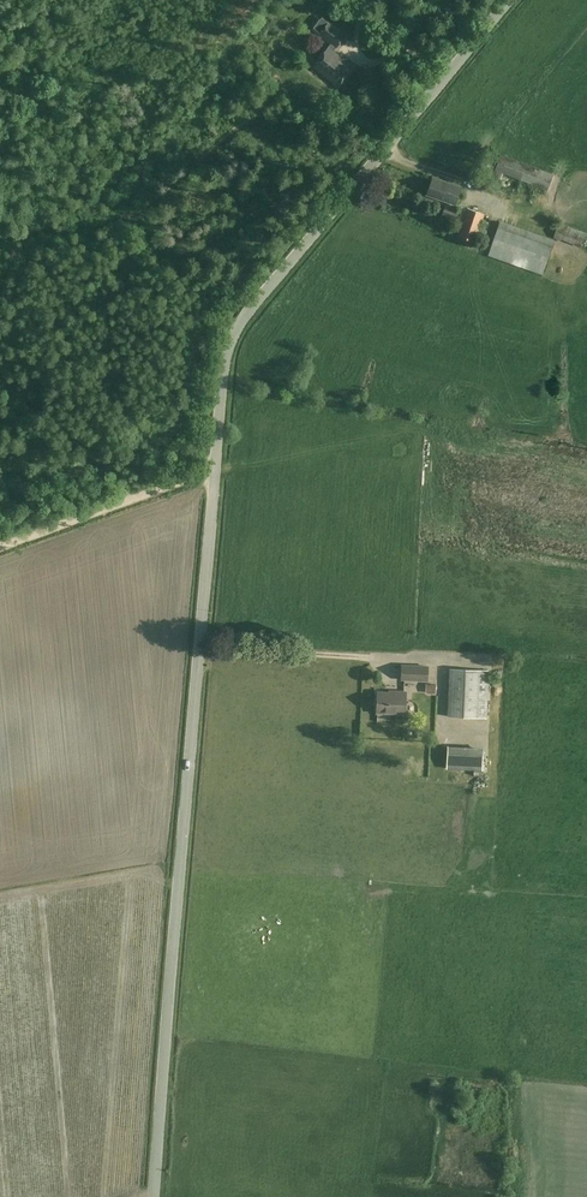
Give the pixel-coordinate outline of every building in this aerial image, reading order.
[(319,35),(336,47),(346,35),(329,21),(329,22),(320,16),(311,28),(319,33),(319,35)] [(338,85),(352,68),(327,48),(313,66),(338,85)] [(495,171),(547,191),(553,175),(501,155),(495,171)] [(462,186),(433,176),(427,194),(455,205),(462,186)] [(456,220),(459,211),(445,206),(442,216),(456,220)] [(475,242),(484,214),(467,208),(457,236),(475,242)] [(488,256),(542,274),(554,240),(500,221),(488,256)] [(559,223),(554,237),(583,248),(586,238),(586,233),(559,223)] [(428,665),(402,664),(401,680),(428,681),(428,665)] [(491,671),(451,670),(449,717),(489,719),(491,671)] [(426,683),(426,693),(436,693),(436,684),(426,683)] [(393,690),(393,693),(377,692),(375,711),(404,713),(406,691),(393,690)] [(448,746),(447,768),(482,770),(483,747),(448,746)]
